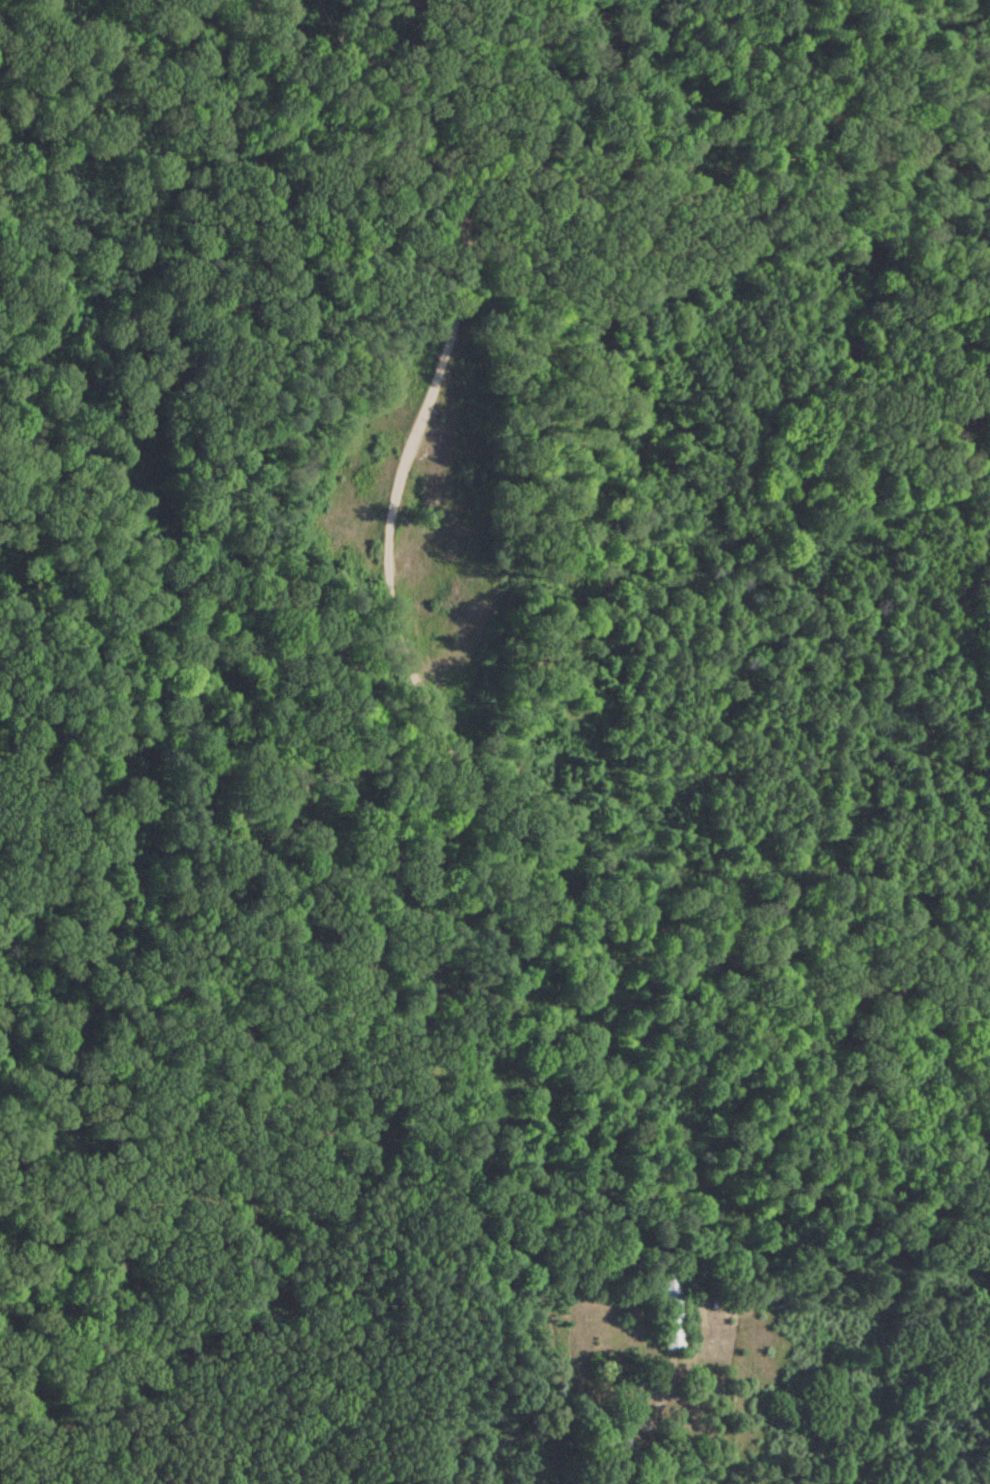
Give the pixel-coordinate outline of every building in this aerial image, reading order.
[(662,1330),(678,1330),(677,1280),(661,1280),(662,1330)]
